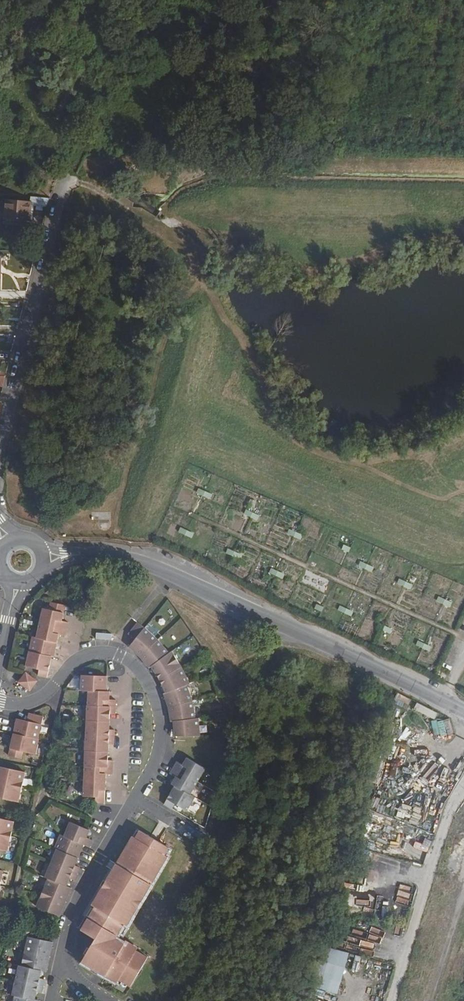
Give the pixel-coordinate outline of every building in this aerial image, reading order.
[(55,169),(42,166),(40,174),(53,177),(55,169)] [(9,200),(7,216),(29,219),(31,203),(9,200)] [(359,561),(357,566),(372,572),(374,567),(359,561)] [(398,579),(396,585),(411,588),(412,583),(398,579)] [(437,596),(435,602),(450,606),(452,601),(437,596)] [(72,618),(74,603),(61,599),(60,607),(53,606),(45,639),(40,637),(35,663),(47,666),(46,673),(55,674),(60,653),(63,653),(68,632),(75,633),(78,620),(72,618)] [(168,640),(148,620),(138,631),(144,639),(139,645),(158,668),(160,667),(165,674),(174,693),(173,694),(179,720),(181,722),(183,736),(208,733),(208,717),(205,718),(202,701),(196,684),(198,682),(182,651),(179,652),(168,640)] [(428,652),(431,646),(417,640),(415,646),(428,652)] [(43,678),(35,672),(29,678),(37,685),(43,678)] [(114,690),(115,674),(91,673),(89,689),(96,689),(89,794),(101,795),(102,801),(111,802),(113,772),(119,771),(120,758),(114,758),(115,742),(120,742),(122,729),(116,728),(117,712),(123,712),(124,699),(117,698),(117,690),(114,690)] [(41,759),(52,713),(36,709),(34,716),(24,714),(16,745),(28,748),(27,756),(41,759)] [(441,738),(453,735),(449,719),(438,722),(441,738)] [(214,770),(194,758),(190,765),(184,761),(177,773),(182,777),(178,783),(182,786),(174,799),(193,810),(201,798),(198,795),(214,770)] [(32,768),(6,761),(0,783),(0,792),(25,799),(32,768)] [(20,817),(0,812),(0,845),(13,848),(20,817)] [(41,903),(64,913),(75,886),(71,883),(75,876),(79,877),(84,865),(81,863),(90,842),(95,844),(98,838),(93,835),(95,828),(76,819),(69,834),(65,832),(59,845),(62,846),(50,875),(51,876),(41,903)] [(84,960),(102,971),(106,963),(112,966),(108,974),(119,981),(122,978),(134,985),(152,954),(124,935),(177,849),(142,828),(82,926),(98,936),(84,960)] [(55,939),(32,934),(24,962),(22,961),(14,991),(17,992),(15,1000),(41,1000),(42,998),(36,996),(38,989),(44,990),(47,976),(42,975),(44,967),(48,968),(55,939)] [(336,999),(347,952),(323,946),(313,987),(321,989),(320,996),(336,999)] [(106,963),(102,971),(108,974),(112,966),(106,963)]
